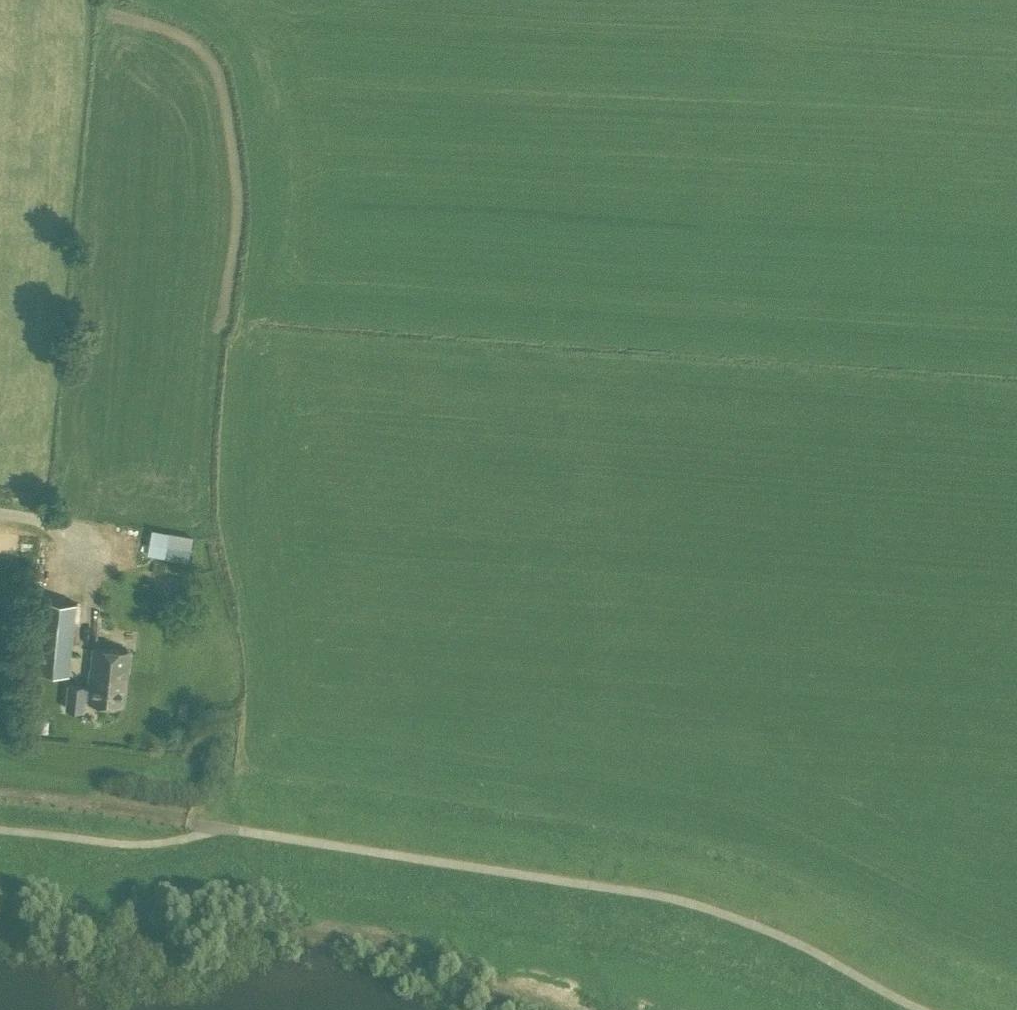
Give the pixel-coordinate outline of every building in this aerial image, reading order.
[(168,533),(164,557),(188,560),(192,535),(168,531),(168,533)] [(70,673),(77,603),(41,600),(34,669),(70,673)] [(90,671),(101,671),(102,632),(91,632),(90,671)] [(123,703),(126,676),(92,673),(90,700),(123,703)]
